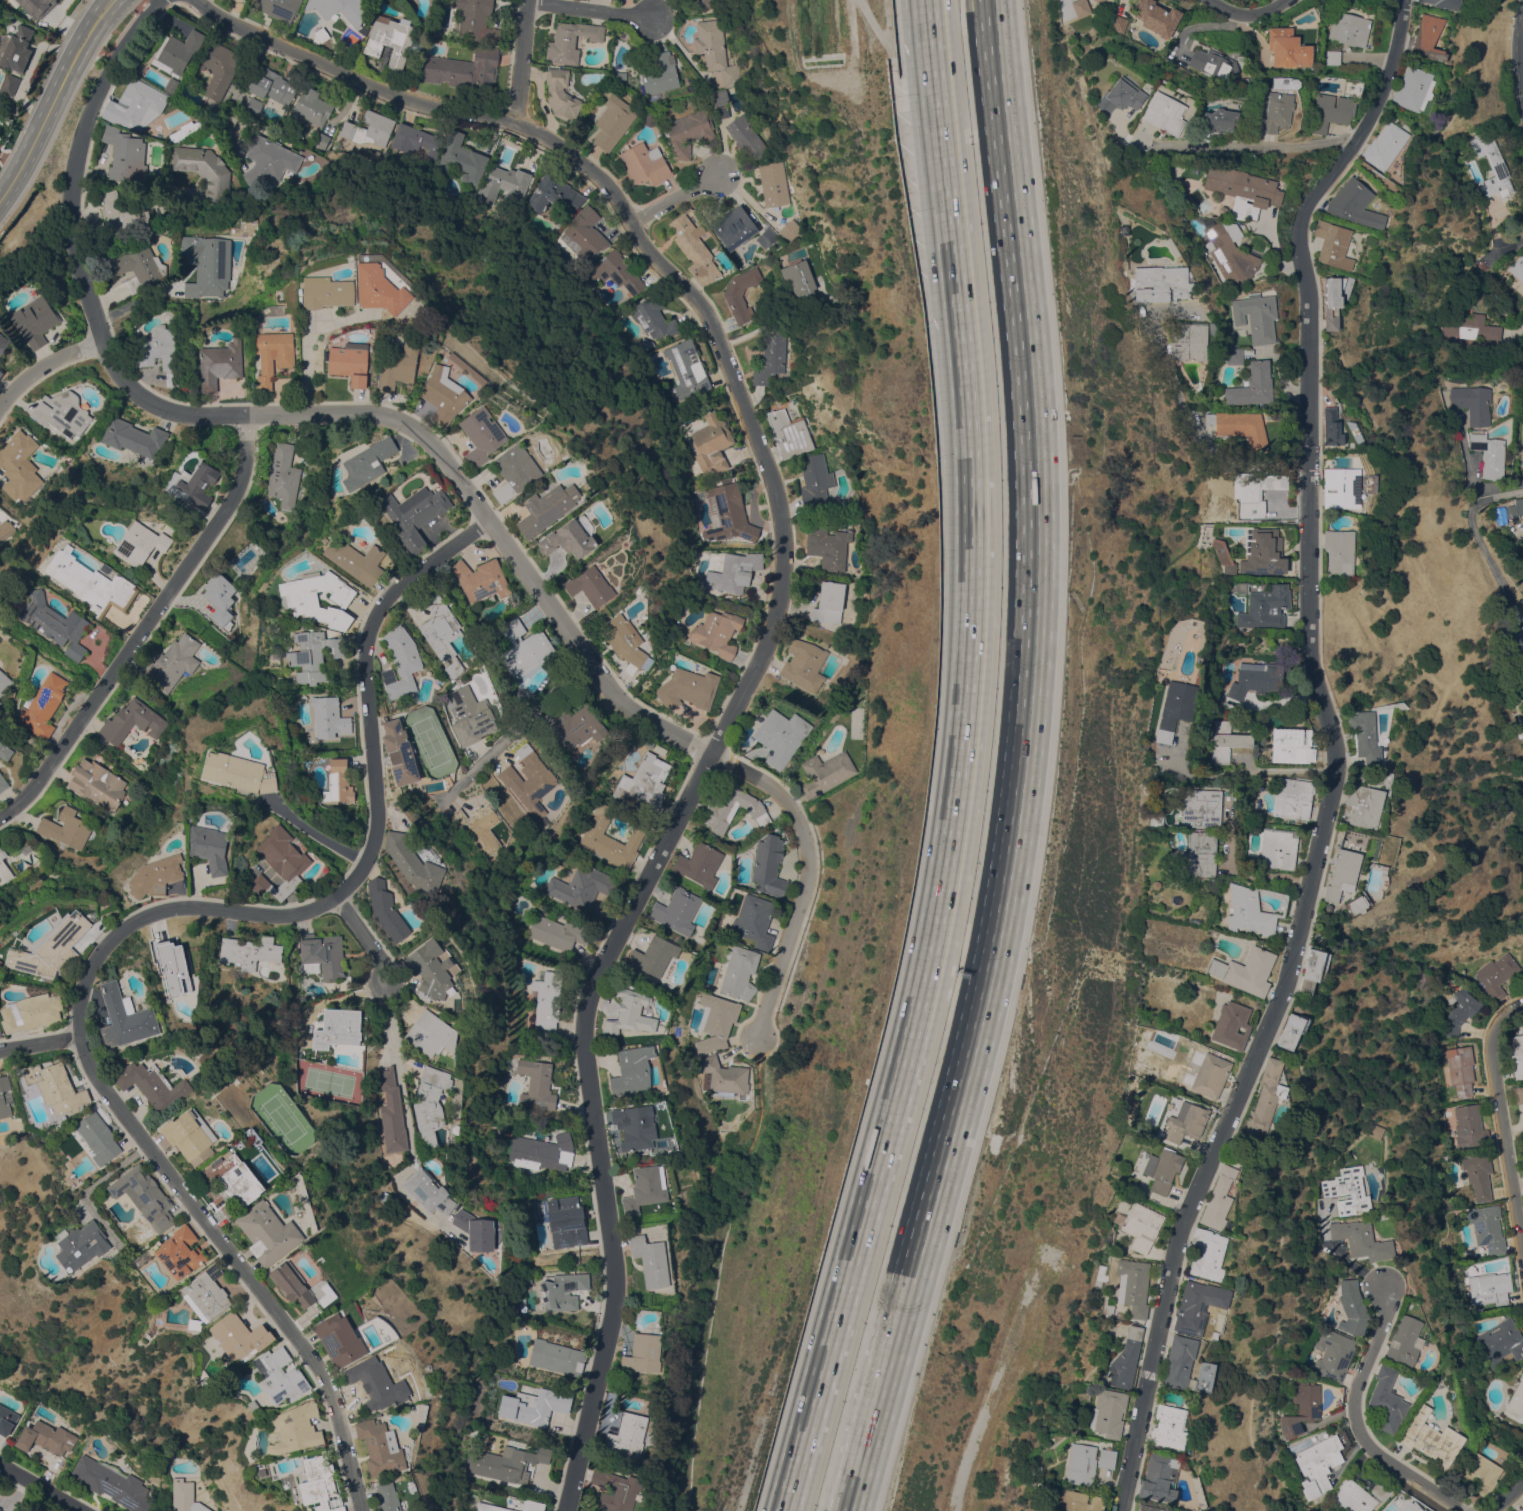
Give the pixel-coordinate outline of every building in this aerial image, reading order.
[(44,18),(52,0),(7,0),(44,18)] [(253,6),(256,0),(296,0),(301,2),(292,24),(253,6)] [(454,7),(455,0),(493,0),(491,15),(488,15),(486,27),(501,29),(499,44),(467,40),(468,34),(458,33),(461,8),(454,7)] [(701,8),(696,0),(723,0),(704,12),(701,7),(701,8)] [(1071,2),(1076,0),(1087,0),(1092,12),(1078,18),(1071,2)] [(1132,9),(1137,0),(1153,0),(1155,1),(1154,3),(1169,11),(1171,6),(1182,12),(1168,39),(1155,31),(1154,33),(1147,29),(1148,28),(1141,24),(1143,20),(1134,15),(1136,11),(1132,9)] [(1419,1),(1418,0),(1461,0),(1459,10),(1434,6),(1433,7),(1419,5),(1419,1)] [(362,52),(368,38),(373,25),(370,24),(373,12),(390,18),(390,19),(400,22),(401,17),(411,20),(409,25),(416,28),(413,37),(422,40),(417,56),(407,53),(401,72),(386,67),(393,46),(382,43),(381,44),(383,44),(378,58),(362,52)] [(1365,47),(1355,45),(1354,46),(1348,44),(1348,43),(1340,41),(1340,40),(1328,37),(1334,12),(1371,20),(1365,47)] [(1444,51),(1443,53),(1446,54),(1445,60),(1411,51),(1420,13),(1445,19),(1431,48),(1444,51)] [(1128,19),(1124,33),(1110,28),(1115,14),(1128,19)] [(696,53),(694,39),(698,38),(696,22),(721,19),(726,66),(737,64),(742,84),(724,88),(720,69),(706,71),(704,52),(696,53)] [(589,35),(575,34),(574,48),(580,48),(578,65),(552,62),(552,60),(546,59),(548,41),(554,42),(555,29),(557,29),(557,22),(575,24),(575,23),(604,26),(602,42),(588,41),(589,35)] [(3,66),(0,65),(0,59),(11,34),(15,35),(20,24),(34,30),(29,42),(30,42),(27,48),(32,50),(22,74),(8,68),(8,69),(3,67),(3,66)] [(1268,28),(1292,27),(1292,36),(1299,36),(1299,45),(1312,45),(1312,60),(1310,66),(1273,67),(1273,61),(1270,61),(1270,55),(1273,55),(1273,50),(1268,50),(1268,28)] [(155,64),(158,59),(157,59),(170,35),(185,43),(193,28),(206,35),(198,50),(195,48),(183,71),(183,72),(181,76),(173,71),(171,73),(155,64)] [(206,66),(204,70),(195,65),(198,58),(199,58),(209,39),(232,50),(233,52),(236,50),(241,56),(244,61),(234,67),(234,74),(219,102),(204,94),(213,76),(211,68),(206,66)] [(422,81),(426,56),(474,62),(474,60),(472,60),(473,52),(475,53),(476,47),(500,50),(498,65),(497,65),(496,71),(497,71),(495,81),(490,81),(490,83),(472,81),(471,86),(457,84),(456,86),(449,85),(449,81),(443,80),(443,82),(441,81),(440,84),(422,81)] [(1233,60),(1233,61),(1236,60),(1238,72),(1239,71),(1240,76),(1238,77),(1238,78),(1221,81),(1220,83),(1215,81),(1217,76),(1204,71),(1204,72),(1188,65),(1196,48),(1206,53),(1208,48),(1233,60)] [(679,86),(653,92),(647,59),(650,59),(649,54),(669,50),(670,55),(673,54),(679,86)] [(1340,65),(1326,64),(1326,50),(1340,51),(1340,65)] [(1407,64),(1432,74),(1430,79),(1433,81),(1429,91),(1432,94),(1430,99),(1426,99),(1422,110),(1418,108),(1417,112),(1391,101),(1393,96),(1392,96),(1396,87),(1398,88),(1407,64)] [(290,82),(289,83),(298,87),(288,106),(265,94),(263,98),(247,89),(252,80),(256,82),(264,65),(282,75),(282,77),(290,82)] [(568,86),(566,86),(566,87),(563,87),(563,88),(565,92),(582,100),(581,101),(583,102),(575,118),(573,117),(570,123),(553,114),(554,112),(546,97),(549,95),(547,91),(548,84),(546,84),(547,67),(569,69),(568,86)] [(12,97),(0,91),(0,89),(7,73),(20,78),(12,97)] [(1095,104),(1105,92),(1107,89),(1109,91),(1121,75),(1147,95),(1136,110),(1130,106),(1129,106),(1126,104),(1122,109),(1116,105),(1108,115),(1103,111),(1095,104)] [(122,105),(125,100),(120,98),(132,76),(170,97),(161,113),(144,126),(140,134),(129,128),(128,130),(100,115),(110,98),(111,99),(122,105)] [(1167,81),(1175,85),(1172,89),(1165,86),(1167,81)] [(334,106),(327,119),(327,118),(322,127),(300,115),(294,126),(285,122),(292,108),(293,108),(306,85),(320,92),(317,97),(334,106)] [(726,90),(728,104),(713,106),(710,107),(708,93),(710,93),(726,90)] [(1156,90),(1187,106),(1181,118),(1186,121),(1177,137),(1142,118),(1156,90)] [(1293,95),(1293,102),(1294,102),(1293,111),(1291,111),(1289,129),(1279,128),(1279,124),(1277,124),(1276,134),(1262,132),(1264,122),(1260,122),(1264,94),(1267,94),(1267,91),(1293,95)] [(608,107),(604,104),(613,92),(639,113),(608,153),(593,141),(602,129),(595,123),(608,107)] [(1328,122),(1326,135),(1312,133),(1317,93),(1335,95),(1334,106),(1335,106),(1337,96),(1356,99),(1353,118),(1350,117),(1349,124),(1328,122)] [(263,103),(257,115),(245,109),(251,96),(263,103)] [(706,107),(714,128),(712,129),(716,138),(700,144),(698,137),(690,140),(690,160),(674,160),(674,153),(671,144),(672,144),(665,124),(688,115),(688,114),(706,107)] [(339,134),(341,129),(342,129),(344,126),(343,126),(345,120),(367,129),(369,124),(362,121),(367,108),(396,121),(385,147),(370,141),(358,143),(339,134)] [(1239,112),(1237,126),(1233,125),(1232,132),(1222,131),(1222,133),(1219,133),(1219,132),(1213,131),(1212,133),(1201,131),(1204,112),(1211,113),(1214,110),(1215,110),(1215,108),(1218,109),(1219,108),(1222,108),(1223,110),(1239,112)] [(649,127),(642,124),(647,114),(654,114),(658,125),(649,127)] [(725,127),(741,114),(741,115),(743,114),(751,124),(750,125),(768,149),(752,162),(746,154),(745,155),(734,143),(736,141),(725,127)] [(192,120),(193,123),(201,119),(205,126),(173,142),(170,135),(182,129),(180,126),(192,120)] [(1387,120),(1408,135),(1383,172),(1360,156),(1369,143),(1374,137),(1375,138),(1387,120)] [(272,128),(271,129),(268,137),(256,131),(260,122),(264,124),(272,128)] [(399,122),(443,138),(435,160),(426,157),(429,149),(419,145),(418,150),(414,148),(412,154),(390,146),(399,122)] [(143,164),(147,165),(145,182),(108,178),(110,166),(112,166),(114,144),(101,140),(107,124),(121,128),(119,132),(130,133),(129,137),(143,138),(142,142),(146,142),(143,164)] [(489,157),(478,187),(463,181),(461,180),(461,178),(461,176),(462,175),(463,174),(466,173),(468,174),(469,172),(452,165),(448,174),(436,169),(452,129),(465,134),(460,146),(489,157)] [(324,149),(313,144),(319,131),(330,137),(324,149)] [(1485,154),(1477,158),(1469,141),(1490,131),(1510,175),(1507,177),(1513,191),(1503,195),(1503,197),(1500,198),(1498,192),(1486,197),(1479,182),(1489,178),(1491,181),(1496,179),(1494,174),(1493,175),(1490,169),(1492,168),(1485,154)] [(295,173),(285,168),(278,180),(271,177),(267,184),(256,179),(248,185),(240,175),(252,166),(255,161),(245,156),(256,133),(303,157),(295,173)] [(657,146),(671,172),(672,171),(674,174),(654,185),(653,184),(651,185),(648,180),(643,182),(642,180),(634,184),(618,154),(643,141),(648,151),(657,146)] [(228,203),(204,202),(205,183),(196,171),(173,169),(175,146),(211,149),(217,156),(218,155),(225,163),(224,164),(230,171),(228,203)] [(766,207),(758,165),(782,160),(790,203),(766,207)] [(1361,160),(1398,186),(1395,191),(1358,166),(1361,160)] [(1277,181),(1275,188),(1278,189),(1278,190),(1283,191),(1279,206),(1267,203),(1266,209),(1259,207),(1256,220),(1246,217),(1245,220),(1229,218),(1234,196),(1203,189),(1209,163),(1247,172),(1247,174),(1277,181)] [(531,174),(531,176),(534,177),(526,198),(522,197),(518,207),(503,201),(507,191),(499,187),(492,205),(477,199),(491,164),(508,171),(509,168),(516,171),(517,169),(531,174)] [(545,173),(551,177),(552,174),(571,186),(570,187),(585,196),(574,214),(558,204),(557,206),(550,202),(550,201),(548,200),(540,214),(533,209),(534,207),(526,203),(545,173)] [(1351,175),(1374,195),(1362,209),(1386,215),(1382,230),(1354,222),(1354,221),(1324,213),(1327,202),(1351,175)] [(116,189),(121,209),(145,202),(151,222),(118,231),(118,232),(112,234),(107,215),(103,216),(101,208),(104,207),(100,193),(116,189)] [(610,244),(607,248),(606,247),(603,250),(600,247),(585,263),(559,237),(564,232),(563,231),(580,214),(578,213),(587,204),(600,217),(591,226),(594,229),(595,228),(610,244)] [(759,230),(747,239),(747,240),(743,244),(741,243),(729,252),(710,224),(739,204),(759,230)] [(713,256),(711,257),(711,261),(721,273),(720,274),(722,277),(715,282),(713,280),(701,286),(687,268),(693,263),(690,258),(688,259),(672,237),(680,231),(672,221),(684,212),(695,227),(698,225),(701,225),(706,231),(698,237),(713,256)] [(792,219),(801,229),(787,242),(778,232),(792,219)] [(1343,256),(1354,260),(1350,271),(1316,261),(1323,238),(1313,235),(1318,219),(1331,223),(1331,224),(1351,230),(1343,256)] [(105,234),(93,237),(90,224),(102,221),(105,234)] [(1261,259),(1255,272),(1254,271),(1251,277),(1245,275),(1228,285),(1204,244),(1210,240),(1204,230),(1220,221),(1235,247),(1261,259)] [(1128,235),(1119,235),(1120,225),(1128,225),(1128,235)] [(768,226),(778,236),(766,249),(755,239),(768,226)] [(230,296),(196,295),(197,254),(181,253),(182,236),(201,236),(201,238),(231,239),(230,296)] [(124,281),(136,275),(133,270),(106,274),(103,257),(134,252),(148,245),(153,256),(157,256),(161,263),(166,265),(166,269),(162,278),(131,294),(124,281)] [(646,286),(633,297),(622,284),(618,287),(609,276),(601,282),(597,277),(584,287),(577,277),(615,247),(621,254),(620,255),(646,286)] [(1521,255),(1522,257),(1522,282),(1508,270),(1521,255)] [(817,288),(796,296),(789,279),(784,281),(780,269),(786,266),(786,264),(800,258),(801,260),(806,259),(817,288)] [(1487,268),(1482,271),(1478,265),(1483,261),(1487,268)] [(399,289),(403,285),(415,297),(395,317),(385,307),(362,307),(362,303),(359,303),(359,262),(378,262),(378,263),(381,263),(381,268),(385,268),(385,276),(399,289)] [(1135,286),(1134,267),(1186,265),(1186,278),(1192,278),(1192,283),(1193,283),(1193,290),(1187,290),(1187,292),(1189,292),(1189,297),(1187,297),(1187,298),(1180,298),(1180,297),(1176,297),(1176,303),(1172,303),(1172,300),(1135,302),(1134,288),(1151,288),(1151,289),(1153,289),(1152,285),(1135,286)] [(757,266),(764,282),(753,287),(752,285),(745,288),(742,296),(746,304),(745,304),(747,307),(750,306),(753,313),(750,315),(751,318),(738,327),(723,294),(732,277),(757,266)] [(331,276),(331,281),(354,280),(355,305),(324,305),(324,308),(305,308),(304,276),(331,276)] [(1324,331),(1323,277),(1339,277),(1339,278),(1346,278),(1342,289),(1340,289),(1340,296),(1342,296),(1342,307),(1338,307),(1338,330),(1324,331)] [(669,338),(666,333),(654,340),(648,331),(645,333),(636,317),(633,319),(628,310),(656,292),(664,306),(659,310),(667,322),(674,318),(681,330),(669,338)] [(1248,313),(1244,314),(1245,324),(1234,326),(1231,300),(1248,298),(1247,294),(1259,293),(1260,297),(1274,295),(1276,318),(1272,319),(1275,343),(1252,346),(1248,313)] [(51,307),(52,306),(61,320),(42,333),(48,342),(34,351),(25,337),(26,337),(20,328),(19,329),(10,315),(43,294),(51,307)] [(1500,340),(1484,338),(1484,340),(1476,339),(1475,348),(1458,346),(1459,336),(1441,334),(1443,315),(1470,318),(1471,313),(1486,314),(1485,324),(1501,326),(1500,340)] [(1171,321),(1207,323),(1206,361),(1170,360),(1171,321)] [(139,366),(138,337),(151,336),(152,329),(161,323),(165,323),(165,328),(176,328),(178,371),(182,371),(182,386),(166,386),(165,370),(162,370),(162,365),(161,356),(154,356),(154,365),(139,366)] [(764,335),(773,335),(773,329),(786,330),(784,373),(774,372),(774,378),(769,377),(769,386),(753,385),(753,368),(763,369),(764,335)] [(223,378),(223,376),(216,377),(217,392),(201,392),(200,348),(228,347),(228,342),(233,342),(233,331),(242,331),(242,335),(241,335),(243,377),(223,378)] [(8,346),(0,356),(0,332),(11,341),(7,345),(8,346)] [(275,358),(273,358),(274,369),(274,376),(272,376),(272,390),(258,391),(257,375),(261,375),(260,353),(257,353),(256,334),(293,332),(295,368),(276,369),(275,358)] [(654,342),(656,345),(645,351),(638,342),(644,337),(654,342)] [(704,372),(705,372),(712,388),(699,393),(699,392),(679,400),(674,386),(680,384),(670,359),(669,360),(667,356),(665,357),(662,350),(681,343),(680,341),(691,337),(704,372)] [(369,344),(366,388),(351,387),(352,375),(329,373),(330,347),(346,348),(346,342),(369,344)] [(394,393),(378,391),(380,374),(379,374),(383,347),(394,349),(394,347),(404,348),(405,343),(420,345),(419,353),(418,352),(414,382),(396,380),(394,393)] [(1253,355),(1243,355),(1243,364),(1225,364),(1225,350),(1225,348),(1243,348),(1243,349),(1253,349),(1253,350),(1253,355)] [(1225,405),(1224,388),(1234,387),(1233,385),(1242,384),(1248,376),(1247,364),(1249,364),(1249,360),(1269,359),(1270,377),(1271,377),(1272,402),(1225,405)] [(435,363),(450,366),(448,377),(465,389),(473,398),(456,414),(457,414),(446,428),(431,418),(438,407),(419,395),(432,374),(435,363)] [(1490,404),(1488,404),(1488,412),(1489,412),(1489,426),(1468,426),(1468,407),(1450,407),(1450,388),(1470,387),(1490,388),(1490,404)] [(92,417),(78,436),(73,433),(70,438),(48,422),(45,426),(30,415),(45,394),(50,398),(67,390),(68,390),(70,389),(71,390),(78,395),(79,396),(79,398),(79,403),(79,405),(80,406),(81,407),(83,408),(85,408),(87,409),(88,411),(88,413),(88,414),(92,417)] [(492,415),(489,417),(492,422),(495,420),(509,439),(488,455),(490,458),(475,470),(464,456),(476,447),(459,423),(484,405),(492,415)] [(1325,446),(1323,407),(1336,407),(1337,421),(1339,421),(1339,434),(1343,434),(1343,445),(1325,446)] [(789,420),(802,416),(814,448),(783,460),(775,439),(777,439),(777,438),(776,438),(766,413),(773,410),(774,411),(785,408),(789,420)] [(735,442),(721,450),(730,467),(717,474),(713,467),(692,478),(686,460),(698,454),(692,443),(694,442),(690,433),(708,425),(703,414),(714,409),(719,418),(722,417),(735,442)] [(1260,413),(1269,449),(1250,453),(1246,436),(1231,436),(1231,439),(1215,439),(1215,425),(1205,425),(1205,414),(1215,414),(1215,412),(1260,413)] [(1273,421),(1273,413),(1280,413),(1281,420),(1273,421)] [(101,441),(109,423),(108,422),(111,415),(133,424),(132,426),(150,434),(153,426),(169,433),(166,438),(161,449),(158,448),(152,463),(144,460),(145,456),(121,446),(120,449),(101,441)] [(3,465),(0,468),(0,450),(12,438),(11,437),(20,428),(26,435),(28,433),(39,445),(31,453),(32,455),(29,458),(27,457),(47,478),(39,485),(42,488),(27,502),(24,500),(22,502),(17,497),(14,501),(1,487),(9,479),(3,472),(6,469),(3,465)] [(60,435),(55,440),(47,433),(51,428),(60,435)] [(1503,478),(1482,478),(1483,450),(1469,449),(1469,433),(1486,434),(1486,439),(1504,440),(1503,478)] [(389,434),(399,450),(380,462),(385,471),(349,493),(342,480),(350,475),(343,462),(389,434)] [(520,441),(520,442),(524,439),(528,444),(524,447),(530,455),(532,454),(541,467),(540,468),(543,474),(501,505),(492,491),(507,480),(493,461),(520,441)] [(290,467),(301,469),(293,512),(278,509),(280,499),(266,496),(276,441),(295,444),(290,467)] [(799,458),(823,452),(827,472),(832,471),(835,486),(826,488),(829,503),(805,509),(802,499),(801,487),(805,486),(802,474),(798,475),(796,467),(801,466),(799,458)] [(164,488),(175,470),(181,474),(184,470),(191,474),(201,460),(221,473),(213,485),(209,482),(202,493),(211,499),(204,510),(192,503),(195,499),(173,485),(169,491),(164,488)] [(1360,508),(1324,508),(1324,468),(1360,468),(1360,508)] [(1234,473),(1259,473),(1259,475),(1288,475),(1288,489),(1265,489),(1265,488),(1261,488),(1261,500),(1266,500),(1266,517),(1240,517),(1240,501),(1234,501),(1234,473)] [(723,538),(713,496),(705,497),(703,489),(737,481),(747,523),(760,528),(755,542),(737,535),(725,538),(723,538)] [(530,513),(523,502),(536,492),(540,497),(560,483),(564,489),(573,483),(582,495),(579,498),(580,499),(576,502),(577,504),(528,540),(516,523),(530,513)] [(425,485),(428,490),(430,489),(433,494),(441,488),(453,505),(439,516),(438,514),(417,529),(428,545),(413,556),(398,535),(401,533),(378,502),(391,493),(399,504),(425,485)] [(1515,499),(1522,498),(1522,514),(1518,515),(1518,517),(1507,518),(1508,522),(1495,524),(1493,508),(1514,505),(1513,502),(1515,501),(1515,499)] [(574,555),(575,555),(573,553),(572,553),(571,551),(568,553),(563,547),(563,548),(559,543),(556,545),(557,546),(545,555),(543,552),(542,553),(537,547),(539,546),(536,543),(553,530),(555,533),(557,531),(556,530),(574,517),(588,536),(591,534),(598,543),(577,559),(574,555)] [(16,529),(0,542),(0,523),(6,519),(8,522),(10,520),(16,529)] [(159,536),(162,531),(174,540),(165,553),(155,546),(139,569),(113,552),(136,519),(159,536)] [(827,528),(827,534),(835,535),(835,531),(853,532),(853,530),(860,530),(859,539),(852,538),(852,542),(847,542),(845,572),(821,570),(822,556),(806,554),(808,527),(827,528)] [(1239,573),(1239,560),(1247,560),(1247,551),(1257,551),(1257,541),(1254,541),(1255,528),(1278,528),(1278,537),(1282,537),(1282,557),(1285,557),(1285,573),(1239,573)] [(1353,576),(1327,576),(1328,550),(1324,550),(1325,530),(1354,531),(1353,576)] [(323,554),(329,545),(331,547),(338,537),(365,556),(374,544),(386,553),(377,565),(384,570),(371,589),(323,554)] [(1221,540),(1211,539),(1210,547),(1220,548),(1221,540)] [(136,585),(135,587),(140,590),(125,613),(111,604),(100,620),(88,612),(93,604),(88,600),(84,600),(77,595),(76,592),(53,576),(46,571),(60,549),(65,549),(69,543),(75,548),(72,553),(77,557),(76,559),(95,572),(96,569),(112,580),(116,575),(124,577),(136,585)] [(749,586),(744,585),(742,594),(726,592),(726,590),(703,587),(706,570),(721,573),(725,553),(745,556),(745,553),(763,553),(763,569),(752,569),(749,586)] [(477,569),(476,566),(496,557),(510,590),(505,592),(506,595),(500,598),(497,592),(470,603),(465,591),(464,591),(457,577),(456,578),(448,568),(461,558),(472,571),(477,569)] [(1236,576),(1224,576),(1224,562),(1236,562),(1236,576)] [(572,597),(564,586),(578,577),(577,575),(594,563),(609,585),(610,584),(617,593),(595,609),(582,589),(572,597)] [(305,613),(297,614),(296,606),(288,607),(286,594),(281,595),(279,583),(287,582),(287,581),(304,578),(303,574),(320,571),(321,575),(325,574),(328,569),(338,576),(337,578),(357,591),(345,608),(329,597),(332,593),(326,589),(316,591),(320,606),(328,608),(328,606),(342,608),(355,618),(345,631),(329,627),(329,626),(327,626),(329,623),(306,618),(305,613)] [(221,627),(210,616),(218,608),(203,594),(208,589),(206,587),(220,572),(237,589),(230,596),(235,600),(231,604),(234,607),(230,611),(234,616),(230,620),(231,628),(228,631),(222,626),(221,627)] [(845,584),(840,624),(811,620),(812,608),(818,608),(822,581),(845,584)] [(1247,593),(1238,593),(1238,585),(1238,583),(1247,583),(1247,585),(1247,593)] [(19,615),(32,597),(31,590),(45,587),(48,605),(67,618),(73,609),(92,623),(87,630),(86,629),(77,642),(88,650),(78,663),(64,652),(72,641),(69,638),(63,646),(19,615)] [(1290,589),(1290,608),(1274,609),(1274,612),(1285,612),(1284,628),(1236,626),(1236,612),(1248,613),(1249,591),(1272,591),(1272,590),(1290,589)] [(452,656),(443,663),(419,626),(434,615),(424,600),(438,591),(461,626),(459,628),(462,633),(449,641),(457,653),(455,654),(465,669),(460,672),(461,674),(452,679),(445,667),(455,660),(452,656)] [(734,614),(746,619),(741,631),(734,628),(728,643),(737,646),(731,661),(717,655),(719,651),(698,642),(698,643),(689,639),(695,625),(697,626),(699,622),(703,624),(709,610),(721,615),(723,611),(733,614),(734,614)] [(648,655),(639,668),(638,667),(632,676),(624,670),(630,661),(623,657),(621,659),(599,627),(620,612),(627,621),(625,622),(640,644),(636,647),(648,655)] [(557,653),(515,680),(499,655),(513,647),(500,628),(517,617),(526,631),(519,635),(522,640),(541,628),(557,653)] [(423,666),(422,666),(423,668),(411,672),(418,690),(389,700),(384,684),(385,684),(381,671),(393,667),(397,680),(402,679),(401,676),(400,677),(391,651),(381,637),(400,624),(402,626),(403,626),(416,643),(423,666)] [(327,631),(327,628),(340,631),(341,635),(341,637),(344,637),(346,652),(344,653),(344,656),(338,657),(333,658),(333,653),(330,653),(330,646),(322,647),(324,670),(329,669),(331,680),(315,682),(315,685),(310,685),(309,682),(300,683),(300,682),(297,682),(296,672),(302,671),(302,664),(290,666),(289,660),(286,661),(285,652),(300,651),(300,643),(298,643),(298,642),(294,642),(293,633),(298,633),(298,632),(318,630),(318,631),(324,631),(325,638),(328,638),(327,631)] [(191,674),(185,669),(167,694),(140,675),(150,660),(154,663),(162,652),(164,654),(175,639),(178,641),(185,632),(201,643),(192,655),(200,661),(191,674)] [(824,650),(825,649),(829,652),(817,671),(826,677),(815,696),(783,676),(783,677),(778,674),(787,660),(790,661),(794,653),(788,651),(793,637),(813,644),(824,650)] [(1239,662),(1264,664),(1264,663),(1280,664),(1279,673),(1278,673),(1277,691),(1265,690),(1265,693),(1255,693),(1255,690),(1247,689),(1241,702),(1226,695),(1233,680),(1238,682),(1239,662)] [(675,666),(704,676),(706,671),(721,676),(709,711),(695,706),(696,703),(678,697),(682,702),(669,712),(654,690),(672,677),(675,666)] [(15,682),(0,698),(0,668),(15,682)] [(29,710),(30,708),(28,707),(52,670),(70,682),(63,691),(65,693),(62,698),(63,699),(48,722),(55,727),(46,741),(33,733),(34,732),(18,722),(23,706),(29,710)] [(463,677),(465,683),(450,690),(448,687),(447,684),(457,679),(463,677)] [(1155,741),(1162,709),(1169,680),(1200,687),(1193,714),(1192,721),(1184,719),(1177,717),(1171,744),(1163,742),(1155,741)] [(450,708),(455,705),(449,693),(468,683),(477,702),(486,698),(496,719),(494,720),(498,728),(496,729),(495,730),(491,733),(489,732),(481,736),(482,739),(463,748),(451,724),(457,721),(450,708)] [(526,687),(529,694),(519,699),(516,691),(526,687)] [(117,747),(97,732),(108,717),(112,720),(123,705),(126,707),(133,696),(169,722),(156,740),(147,733),(151,728),(147,725),(144,730),(135,723),(117,747)] [(339,717),(351,716),(351,733),(335,734),(336,738),(329,738),(329,735),(324,735),(324,732),(315,733),(313,706),(311,706),(311,697),(316,696),(316,697),(338,696),(339,717)] [(592,736),(580,744),(579,743),(566,752),(547,727),(570,710),(573,714),(588,703),(609,732),(596,741),(592,736)] [(772,708),(789,720),(794,712),(808,722),(802,729),(805,731),(789,753),(791,755),(779,771),(765,760),(772,750),(752,736),(772,708)] [(1376,771),(1365,771),(1365,769),(1364,756),(1357,756),(1355,729),(1350,730),(1349,715),(1353,715),(1353,712),(1374,711),(1376,746),(1381,746),(1382,770),(1376,771)] [(421,780),(397,787),(382,736),(386,734),(382,722),(399,717),(403,729),(406,728),(421,780)] [(1253,735),(1252,747),(1230,746),(1229,764),(1213,763),(1213,762),(1211,761),(1211,754),(1213,754),(1214,720),(1231,720),(1231,734),(1253,735)] [(1309,762),(1272,762),(1273,727),(1312,728),(1311,745),(1316,745),(1315,761),(1309,760),(1309,762)] [(8,761),(0,755),(0,740),(15,750),(8,761)] [(524,781),(527,778),(520,769),(525,764),(515,751),(527,741),(538,755),(537,755),(548,769),(549,768),(558,779),(556,780),(559,783),(537,800),(547,812),(537,820),(510,786),(508,788),(500,778),(499,779),(496,775),(510,763),(524,781)] [(647,749),(656,754),(655,756),(672,765),(663,782),(665,784),(662,791),(666,793),(658,810),(629,795),(625,802),(610,794),(621,772),(632,778),(647,749)] [(845,749),(857,772),(808,800),(799,785),(810,779),(801,763),(817,754),(822,762),(845,749)] [(266,772),(275,771),(278,790),(261,793),(260,787),(258,793),(203,778),(210,751),(218,753),(218,751),(266,764),(265,766),(266,772)] [(91,762),(93,759),(127,782),(122,789),(125,791),(123,793),(124,795),(123,797),(121,797),(119,801),(120,802),(113,813),(84,794),(83,796),(67,786),(75,775),(72,773),(78,764),(79,764),(84,757),(91,762)] [(347,785),(352,785),(353,791),(354,791),(354,801),(322,801),(322,790),(329,790),(329,782),(325,782),(325,773),(330,773),(330,758),(347,758),(347,785)] [(10,785),(0,792),(0,771),(10,785)] [(1272,815),(1277,777),(1314,782),(1309,820),(1272,815)] [(739,803),(722,837),(711,831),(713,827),(704,823),(707,816),(703,813),(708,802),(713,804),(716,797),(718,798),(726,782),(748,793),(748,794),(758,799),(759,798),(767,811),(766,812),(772,822),(761,828),(756,819),(755,820),(748,808),(749,808),(739,803)] [(1376,830),(1340,821),(1349,782),(1385,791),(1376,830)] [(1220,829),(1181,827),(1182,805),(1186,806),(1187,789),(1222,790),(1220,829)] [(490,829),(502,844),(501,845),(502,847),(497,851),(496,850),(479,863),(445,818),(459,807),(467,818),(472,814),(471,812),(480,805),(482,807),(489,802),(502,819),(490,829)] [(625,844),(636,821),(648,827),(636,850),(638,851),(627,872),(607,862),(609,859),(578,843),(592,817),(593,818),(601,803),(615,810),(603,833),(625,844)] [(61,826),(64,821),(58,818),(66,804),(77,810),(74,816),(93,826),(80,851),(60,840),(59,841),(51,837),(50,839),(35,831),(43,816),(61,826)] [(271,884),(271,883),(276,888),(285,879),(283,877),(265,859),(266,859),(255,848),(270,834),(269,832),(279,822),(294,838),(290,842),(301,854),(304,851),(313,861),(298,875),(303,881),(281,902),(269,890),(262,897),(249,884),(260,872),(271,884)] [(219,830),(219,831),(229,833),(225,856),(229,874),(212,877),(208,858),(190,855),(192,844),(189,844),(193,825),(219,830)] [(1298,832),(1294,870),(1259,866),(1264,828),(1298,832)] [(425,860),(446,869),(435,897),(414,888),(415,884),(409,881),(385,848),(388,830),(407,832),(406,840),(424,864),(425,860)] [(1217,833),(1215,877),(1180,875),(1181,852),(1187,852),(1188,831),(1217,833)] [(783,848),(784,848),(782,857),(781,857),(780,862),(778,862),(776,877),(786,880),(787,879),(789,880),(783,898),(766,892),(766,891),(756,890),(758,881),(751,880),(757,840),(764,841),(765,835),(767,835),(768,834),(779,835),(779,839),(783,839),(782,844),(783,844),(783,848)] [(718,878),(711,891),(702,886),(703,885),(684,874),(683,876),(671,869),(679,854),(689,859),(692,853),(691,852),(698,840),(724,854),(713,875),(718,878)] [(14,876),(0,885),(0,845),(1,844),(8,854),(2,858),(14,876)] [(1353,892),(1341,889),(1338,904),(1323,900),(1327,884),(1329,885),(1339,848),(1362,854),(1353,892)] [(181,852),(184,860),(179,862),(182,871),(183,870),(185,874),(183,875),(184,878),(172,882),(171,880),(166,882),(166,895),(148,895),(149,890),(140,901),(129,891),(133,886),(128,882),(142,865),(181,852)] [(33,865),(41,859),(44,863),(35,868),(33,865)] [(577,867),(585,871),(588,864),(619,880),(611,897),(598,890),(588,910),(586,909),(585,911),(544,891),(551,875),(568,884),(577,867)] [(1230,882),(1254,889),(1255,887),(1289,894),(1284,917),(1277,916),(1274,937),(1262,935),(1262,932),(1255,931),(1256,930),(1237,927),(1237,931),(1228,929),(1227,916),(1233,915),(1232,904),(1231,904),(1231,899),(1232,898),(1230,882)] [(690,922),(695,925),(689,937),(648,916),(655,901),(667,907),(672,896),(671,895),(676,884),(684,888),(684,889),(702,898),(690,922)] [(413,931),(398,942),(377,915),(374,889),(380,888),(392,893),(394,907),(413,931)] [(776,903),(766,932),(775,936),(769,952),(754,946),(756,940),(730,931),(734,918),(737,919),(746,893),(776,903)] [(1360,895),(1361,896),(1363,895),(1368,904),(1367,905),(1367,906),(1364,908),(1364,912),(1361,914),(1358,912),(1352,915),(1346,904),(1360,895)] [(56,978),(6,965),(11,947),(35,953),(32,951),(69,911),(72,914),(77,908),(94,924),(72,947),(80,954),(63,973),(58,969),(56,978)] [(528,936),(537,913),(546,917),(549,909),(558,912),(554,920),(564,924),(566,919),(593,930),(586,945),(575,940),(570,953),(528,936)] [(344,976),(336,977),(336,980),(322,981),(321,963),(301,964),(300,939),(302,939),(302,934),(314,933),(315,936),(342,935),(344,976)] [(682,947),(677,958),(671,955),(660,978),(640,968),(639,970),(629,965),(637,950),(644,954),(654,933),(682,947)] [(222,937),(237,939),(237,940),(254,941),(254,940),(262,940),(262,935),(274,936),(273,944),(283,945),(281,962),(257,959),(256,972),(241,970),(242,962),(229,961),(229,964),(219,963),(222,937)] [(452,977),(450,978),(455,984),(449,988),(444,1000),(438,997),(437,1000),(433,999),(433,1000),(431,999),(429,1002),(418,994),(419,990),(419,989),(423,977),(419,972),(416,974),(410,967),(414,964),(407,955),(433,936),(444,951),(437,956),(441,961),(449,956),(454,963),(446,969),(452,977)] [(182,944),(172,945),(171,939),(155,942),(166,996),(191,991),(182,944)] [(761,953),(754,974),(750,972),(748,980),(758,988),(748,1002),(738,995),(736,998),(719,993),(727,966),(722,964),(726,949),(732,951),(733,944),(761,953)] [(1277,955),(1265,981),(1270,983),(1264,998),(1221,980),(1222,978),(1206,971),(1212,957),(1227,964),(1230,959),(1244,965),(1253,944),(1277,955)] [(1318,981),(1314,980),(1311,993),(1299,990),(1305,967),(1304,967),(1309,944),(1313,945),(1312,949),(1325,952),(1318,981)] [(1518,970),(1499,985),(1507,994),(1496,1003),(1483,987),(1485,986),(1482,982),(1481,983),(1475,976),(1477,974),(1475,971),(1491,959),(1493,962),(1507,951),(1516,963),(1520,968),(1518,970)] [(544,970),(563,972),(558,1034),(535,1032),(534,1032),(537,990),(532,989),(532,980),(537,980),(544,980),(544,971),(544,970)] [(121,1045),(120,1044),(108,1048),(101,1027),(114,1024),(101,984),(117,979),(123,998),(131,995),(136,1011),(154,1006),(162,1032),(121,1045)] [(660,1017),(657,1034),(639,1030),(638,1033),(621,1029),(621,1036),(603,1037),(603,1018),(617,1017),(621,998),(607,995),(610,981),(651,990),(650,995),(651,996),(652,999),(652,1001),(650,1004),(648,1004),(648,1006),(644,1005),(642,1013),(660,1017)] [(1471,1018),(1468,1016),(1459,1026),(1458,1042),(1439,1028),(1444,1021),(1450,1022),(1450,1019),(1447,1016),(1451,1011),(1448,1008),(1457,997),(1455,995),(1462,987),(1478,1001),(1482,1004),(1471,1018)] [(50,992),(51,996),(62,994),(65,1009),(61,1010),(64,1021),(41,1026),(41,1025),(27,1031),(26,1028),(9,1034),(4,1020),(6,1019),(2,1009),(3,1009),(3,1008),(8,1006),(7,1004),(17,1001),(26,998),(50,992)] [(735,1023),(733,1022),(727,1039),(726,1039),(729,1047),(721,1049),(721,1048),(699,1055),(695,1042),(717,1035),(698,1028),(705,1005),(699,1003),(703,992),(736,1003),(736,1002),(742,1004),(735,1023)] [(1236,1050),(1236,1049),(1210,1038),(1221,1012),(1219,1011),(1223,1003),(1227,1004),(1229,1000),(1252,1009),(1246,1023),(1252,1025),(1241,1052),(1236,1050)] [(444,1046),(443,1048),(439,1046),(431,1057),(404,1037),(425,1007),(458,1031),(455,1054),(444,1046)] [(361,1010),(360,1031),(362,1032),(361,1039),(360,1039),(360,1045),(330,1043),(329,1050),(313,1049),(314,1029),(323,1030),(324,1008),(361,1010)] [(1299,1016),(1299,1014),(1310,1019),(1304,1033),(1301,1032),(1292,1051),(1276,1044),(1290,1012),(1299,1016)] [(1507,1037),(1522,1034),(1522,1078),(1513,1080),(1507,1037)] [(647,1045),(647,1046),(655,1045),(656,1056),(647,1058),(650,1067),(651,1089),(613,1095),(610,1077),(623,1075),(618,1050),(647,1045)] [(1474,1064),(1471,1064),(1474,1081),(1471,1082),(1473,1097),(1458,1100),(1456,1084),(1451,1085),(1445,1049),(1471,1045),(1474,1064)] [(1232,1062),(1216,1099),(1190,1088),(1206,1051),(1232,1062)] [(728,1067),(728,1065),(749,1067),(747,1083),(749,1083),(748,1095),(709,1092),(711,1072),(703,1073),(700,1064),(701,1063),(700,1059),(712,1055),(711,1054),(716,1052),(720,1067),(728,1067)] [(1284,1061),(1276,1083),(1288,1087),(1284,1099),(1282,1098),(1281,1103),(1276,1102),(1265,1136),(1260,1134),(1258,1142),(1243,1137),(1245,1130),(1244,1129),(1249,1114),(1252,1115),(1262,1083),(1259,1082),(1268,1056),(1269,1056),(1284,1061)] [(526,1074),(516,1073),(518,1058),(552,1063),(549,1090),(551,1090),(551,1093),(557,1094),(555,1110),(546,1109),(546,1108),(529,1105),(529,1107),(518,1106),(520,1092),(524,1092),(526,1074)] [(39,1082),(30,1085),(24,1069),(35,1065),(35,1066),(42,1063),(44,1068),(64,1060),(78,1092),(89,1088),(94,1100),(81,1106),(82,1110),(75,1113),(74,1109),(60,1115),(54,1103),(49,1105),(39,1082)] [(125,1090),(114,1076),(135,1060),(139,1065),(143,1061),(148,1068),(156,1062),(174,1086),(187,1077),(195,1089),(161,1114),(137,1081),(125,1090)] [(405,1128),(406,1128),(409,1149),(386,1152),(380,1107),(387,1106),(385,1090),(381,1091),(380,1086),(379,1087),(377,1071),(389,1069),(389,1065),(393,1064),(396,1085),(399,1085),(405,1128)] [(438,1146),(424,1149),(422,1140),(420,1140),(413,1103),(418,1102),(420,1097),(416,1095),(421,1081),(420,1080),(426,1064),(442,1071),(443,1070),(452,1074),(450,1078),(453,1079),(451,1092),(443,1089),(439,1101),(442,1106),(446,1124),(435,1130),(438,1146)] [(15,1115),(0,1118),(0,1077),(10,1075),(14,1089),(5,1091),(6,1093),(14,1091),(17,1104),(13,1105),(15,1115)] [(1512,1087),(1522,1085),(1522,1103),(1515,1104),(1512,1087)] [(1183,1100),(1206,1110),(1207,1108),(1211,1110),(1200,1136),(1199,1136),(1198,1138),(1184,1133),(1179,1144),(1163,1138),(1168,1126),(1169,1127),(1170,1126),(1166,1124),(1170,1115),(1175,1117),(1183,1100)] [(1491,1144),(1456,1150),(1453,1136),(1457,1135),(1455,1125),(1457,1125),(1454,1108),(1478,1103),(1483,1129),(1488,1128),(1491,1144)] [(625,1151),(622,1129),(627,1129),(626,1122),(613,1124),(611,1110),(651,1104),(654,1125),(651,1125),(654,1147),(625,1151)] [(219,1138),(215,1142),(215,1143),(212,1145),(217,1152),(197,1167),(192,1161),(178,1144),(175,1146),(161,1129),(175,1118),(177,1121),(195,1107),(205,1120),(219,1138)] [(120,1139),(118,1141),(125,1150),(103,1167),(79,1137),(83,1134),(76,1126),(97,1109),(120,1139)] [(1384,1128),(1380,1140),(1369,1135),(1373,1124),(1384,1128)] [(573,1152),(574,1152),(571,1166),(567,1165),(566,1171),(539,1166),(538,1170),(508,1163),(514,1135),(557,1144),(555,1134),(569,1130),(574,1147),(573,1152)] [(1151,1153),(1158,1156),(1162,1147),(1185,1157),(1178,1172),(1176,1171),(1171,1182),(1172,1183),(1166,1197),(1149,1189),(1154,1178),(1150,1176),(1150,1175),(1143,1172),(1151,1153)] [(244,1161),(246,1160),(267,1188),(262,1192),(264,1193),(230,1218),(219,1203),(217,1204),(215,1200),(216,1199),(207,1188),(209,1186),(200,1175),(214,1165),(216,1168),(237,1151),(244,1161)] [(1492,1173),(1488,1173),(1492,1201),(1488,1201),(1488,1200),(1475,1202),(1473,1183),(1469,1184),(1466,1169),(1462,1169),(1461,1159),(1467,1158),(1466,1156),(1489,1153),(1492,1173)] [(167,1195),(168,1194),(176,1204),(169,1209),(179,1222),(162,1234),(150,1218),(157,1212),(155,1211),(147,1218),(126,1192),(118,1198),(109,1187),(142,1161),(167,1195)] [(1200,1222),(1219,1175),(1219,1174),(1223,1163),(1238,1169),(1233,1180),(1232,1180),(1225,1195),(1233,1198),(1224,1219),(1226,1220),(1221,1231),(1200,1222)] [(666,1187),(667,1187),(669,1199),(638,1204),(640,1213),(625,1215),(623,1203),(622,1203),(621,1197),(634,1195),(632,1186),(636,1185),(633,1168),(639,1167),(659,1164),(659,1166),(663,1165),(666,1187)] [(1362,1164),(1364,1175),(1362,1175),(1365,1195),(1369,1194),(1371,1207),(1356,1210),(1356,1214),(1342,1216),(1340,1202),(1352,1200),(1351,1193),(1330,1196),(1330,1192),(1327,1193),(1326,1185),(1328,1184),(1327,1180),(1335,1179),(1335,1176),(1341,1175),(1340,1168),(1362,1164)] [(430,1214),(415,1197),(414,1199),(401,1184),(422,1166),(433,1179),(431,1180),(438,1188),(442,1185),(449,1193),(447,1196),(456,1202),(447,1216),(436,1209),(430,1214)] [(588,1243),(583,1244),(583,1243),(571,1245),(570,1233),(552,1235),(551,1224),(549,1224),(547,1201),(552,1200),(552,1198),(572,1195),(578,1194),(580,1211),(584,1211),(588,1243)] [(285,1224),(292,1219),(306,1238),(266,1268),(256,1256),(257,1255),(250,1246),(254,1243),(236,1219),(265,1197),(285,1224)] [(1145,1257),(1129,1249),(1135,1237),(1119,1229),(1135,1198),(1166,1214),(1157,1232),(1145,1257)] [(1498,1204),(1501,1218),(1499,1218),(1502,1236),(1504,1235),(1507,1253),(1489,1256),(1487,1243),(1477,1245),(1473,1222),(1469,1223),(1467,1210),(1498,1204)] [(451,1223),(461,1208),(479,1220),(494,1220),(494,1227),(495,1227),(494,1250),(469,1250),(469,1234),(451,1223)] [(1373,1241),(1377,1240),(1378,1241),(1393,1238),(1396,1258),(1368,1263),(1367,1255),(1349,1258),(1346,1239),(1331,1241),(1328,1223),(1368,1216),(1373,1241)] [(110,1236),(108,1238),(114,1246),(101,1256),(99,1254),(72,1274),(58,1254),(65,1248),(60,1242),(72,1233),(72,1230),(76,1227),(78,1228),(81,1226),(82,1229),(96,1218),(110,1236)] [(200,1238),(191,1245),(194,1249),(199,1245),(209,1258),(187,1275),(186,1274),(179,1280),(165,1262),(165,1263),(156,1252),(163,1247),(161,1245),(176,1234),(175,1232),(188,1222),(200,1238)] [(1220,1268),(1225,1269),(1221,1282),(1188,1273),(1192,1260),(1195,1261),(1200,1245),(1192,1243),(1196,1226),(1212,1231),(1212,1233),(1228,1237),(1220,1268)] [(670,1285),(646,1288),(642,1256),(633,1257),(630,1235),(644,1233),(647,1243),(664,1240),(670,1285)] [(305,1281),(303,1282),(316,1299),(304,1309),(291,1292),(286,1296),(270,1274),(289,1259),(305,1281)] [(1145,1304),(1148,1304),(1146,1320),(1130,1318),(1131,1304),(1117,1302),(1120,1274),(1116,1274),(1118,1259),(1150,1263),(1145,1304)] [(222,1288),(223,1286),(229,1294),(227,1295),(233,1303),(205,1323),(203,1321),(202,1319),(184,1296),(186,1295),(181,1289),(217,1262),(225,1272),(215,1280),(222,1288)] [(1495,1272),(1495,1274),(1510,1271),(1513,1290),(1508,1291),(1510,1303),(1497,1306),(1496,1302),(1473,1305),(1468,1277),(1495,1272)] [(589,1273),(590,1289),(576,1289),(569,1291),(569,1295),(577,1295),(578,1309),(545,1310),(545,1302),(543,1301),(542,1300),(542,1298),(541,1295),(541,1289),(542,1289),(541,1283),(542,1280),(545,1277),(554,1276),(554,1275),(589,1273)] [(1338,1297),(1342,1295),(1340,1279),(1358,1278),(1358,1290),(1370,1318),(1362,1338),(1337,1327),(1340,1320),(1345,1322),(1347,1317),(1338,1297)] [(1212,1286),(1205,1311),(1208,1312),(1201,1337),(1173,1330),(1186,1279),(1212,1286)] [(1112,1318),(1103,1317),(1105,1304),(1114,1305),(1112,1318)] [(251,1332),(262,1323),(275,1339),(259,1352),(256,1347),(251,1351),(254,1354),(242,1363),(240,1360),(236,1364),(209,1328),(234,1309),(251,1332)] [(337,1369),(313,1325),(338,1311),(342,1317),(346,1315),(358,1336),(359,1335),(368,1352),(337,1369)] [(1412,1346),(1419,1349),(1411,1369),(1384,1357),(1402,1314),(1422,1322),(1412,1346)] [(1510,1316),(1522,1338),(1522,1357),(1516,1361),(1511,1352),(1501,1357),(1505,1364),(1492,1371),(1474,1337),(1500,1322),(1500,1321),(1510,1316)] [(202,1319),(203,1321),(202,1329),(189,1327),(191,1317),(202,1319)] [(1134,1390),(1114,1386),(1114,1385),(1110,1384),(1112,1373),(1107,1368),(1124,1348),(1129,1324),(1144,1328),(1136,1364),(1139,1365),(1134,1390)] [(1324,1351),(1314,1347),(1315,1342),(1317,1343),(1319,1339),(1315,1338),(1318,1331),(1322,1332),(1324,1328),(1326,1329),(1326,1328),(1358,1342),(1339,1384),(1311,1371),(1318,1357),(1321,1358),(1324,1351)] [(661,1334),(659,1360),(661,1361),(660,1372),(621,1369),(622,1355),(632,1356),(634,1332),(661,1334)] [(1443,1343),(1435,1344),(1434,1333),(1442,1332),(1443,1343)] [(1185,1390),(1175,1387),(1174,1388),(1161,1385),(1174,1333),(1178,1334),(1178,1335),(1199,1340),(1194,1359),(1192,1359),(1188,1377),(1189,1377),(1187,1389),(1185,1389),(1185,1390)] [(535,1337),(546,1340),(546,1341),(586,1351),(583,1362),(584,1362),(580,1377),(528,1364),(535,1337)] [(292,1359),(281,1367),(285,1372),(296,1364),(312,1387),(290,1403),(287,1397),(276,1405),(260,1382),(265,1379),(252,1360),(269,1349),(271,1353),(283,1345),(292,1359)] [(375,1354),(379,1362),(384,1359),(394,1378),(395,1377),(397,1380),(402,1377),(403,1380),(412,1375),(418,1388),(416,1389),(418,1393),(412,1396),(412,1397),(396,1405),(395,1403),(376,1412),(375,1410),(369,1413),(363,1401),(368,1398),(360,1381),(350,1386),(342,1371),(375,1354)] [(1374,1426),(1381,1411),(1367,1405),(1378,1379),(1375,1377),(1381,1362),(1398,1369),(1389,1392),(1402,1397),(1401,1400),(1410,1403),(1403,1418),(1402,1418),(1400,1423),(1399,1423),(1394,1434),(1374,1426)] [(1519,1379),(1522,1372),(1522,1423),(1503,1412),(1521,1380),(1519,1379)] [(216,1384),(208,1390),(202,1382),(210,1376),(216,1384)] [(1320,1419),(1315,1419),(1315,1423),(1304,1423),(1304,1420),(1300,1420),(1304,1432),(1285,1439),(1280,1426),(1280,1416),(1296,1416),(1297,1406),(1292,1406),(1293,1384),(1320,1384),(1320,1419)] [(552,1390),(552,1389),(573,1394),(569,1413),(551,1409),(547,1427),(497,1415),(501,1396),(515,1399),(517,1391),(537,1396),(539,1387),(552,1390)] [(1125,1412),(1122,1412),(1121,1419),(1124,1420),(1120,1440),(1105,1437),(1106,1433),(1094,1431),(1094,1428),(1089,1427),(1093,1407),(1094,1407),(1098,1388),(1129,1393),(1125,1412)] [(261,1406),(254,1411),(248,1404),(255,1399),(261,1406)] [(316,1399),(320,1415),(309,1417),(311,1424),(314,1424),(315,1431),(322,1429),(325,1442),(278,1454),(275,1442),(281,1440),(275,1416),(309,1400),(316,1399)] [(1445,1470),(1400,1442),(1404,1434),(1402,1432),(1421,1402),(1432,1408),(1423,1422),(1440,1433),(1445,1425),(1465,1438),(1445,1470)] [(1149,1442),(1157,1403),(1187,1410),(1183,1431),(1187,1432),(1183,1449),(1149,1442)] [(7,1437),(0,1433),(0,1404),(19,1415),(7,1437)] [(642,1442),(644,1442),(641,1454),(640,1453),(639,1458),(630,1456),(631,1455),(622,1453),(623,1449),(618,1448),(617,1451),(603,1447),(607,1432),(617,1434),(623,1410),(649,1416),(642,1442)] [(78,1437),(70,1451),(65,1449),(61,1457),(33,1441),(27,1452),(14,1445),(26,1424),(32,1428),(37,1418),(56,1429),(59,1426),(78,1437)] [(399,1448),(402,1447),(407,1468),(371,1477),(366,1458),(369,1457),(365,1437),(358,1439),(354,1422),(374,1418),(376,1424),(386,1422),(388,1430),(394,1429),(399,1448)] [(1336,1432),(1341,1448),(1348,1446),(1344,1430),(1336,1432)] [(1336,1433),(1343,1447),(1338,1449),(1344,1461),(1332,1467),(1331,1464),(1327,1466),(1330,1472),(1326,1474),(1332,1487),(1321,1493),(1321,1494),(1308,1500),(1302,1489),(1305,1488),(1301,1482),(1310,1478),(1308,1474),(1304,1476),(1296,1458),(1298,1452),(1336,1433)] [(506,1439),(516,1441),(514,1448),(536,1453),(538,1446),(552,1449),(549,1464),(537,1461),(537,1463),(536,1463),(535,1465),(531,1464),(526,1485),(470,1472),(475,1449),(502,1455),(506,1439)] [(1097,1446),(1095,1458),(1097,1459),(1093,1486),(1065,1482),(1071,1442),(1097,1446)] [(1097,1466),(1099,1457),(1100,1457),(1101,1448),(1117,1451),(1114,1469),(1097,1466)] [(1503,1469),(1495,1480),(1497,1481),(1486,1498),(1456,1479),(1474,1451),(1503,1469)] [(1180,1458),(1174,1489),(1178,1490),(1175,1503),(1138,1496),(1141,1479),(1145,1480),(1150,1452),(1180,1458)] [(148,1488),(136,1510),(133,1510),(111,1498),(112,1496),(103,1491),(100,1495),(69,1477),(83,1453),(98,1462),(99,1460),(117,1466),(121,1472),(127,1475),(128,1473),(143,1481),(141,1484),(148,1488)] [(344,1505),(346,1510),(316,1510),(315,1506),(321,1504),(320,1501),(305,1505),(299,1483),(308,1481),(303,1459),(327,1453),(330,1464),(333,1463),(335,1474),(343,1505),(344,1505)] [(637,1490),(631,1510),(614,1510),(597,1506),(602,1491),(611,1494),(614,1485),(606,1482),(604,1487),(589,1482),(594,1468),(627,1478),(628,1475),(644,1479),(640,1491),(637,1490)] [(1378,1501),(1370,1510),(1349,1510),(1333,1498),(1341,1488),(1339,1487),(1348,1476),(1378,1501)] [(198,1501),(213,1510),(174,1510),(173,1477),(183,1477),(183,1481),(193,1481),(194,1501),(198,1501)] [(1379,1479),(1392,1491),(1383,1502),(1369,1491),(1379,1479)] [(397,1490),(402,1510),(377,1510),(374,1499),(380,1497),(377,1485),(393,1481),(395,1490),(397,1490)] [(1089,1510),(1056,1510),(1061,1488),(1106,1497),(1103,1510),(1096,1510),(1089,1510)] [(1423,1509),(1425,1510),(1399,1510),(1401,1509),(1398,1506),(1409,1497),(1412,1500),(1413,1499),(1422,1510),(1423,1509)] [(545,1504),(543,1510),(522,1510),(525,1499),(545,1504)] [(478,1501),(518,1510),(476,1510),(478,1501)] [(1139,1503),(1174,1510),(1137,1510),(1139,1503)]
